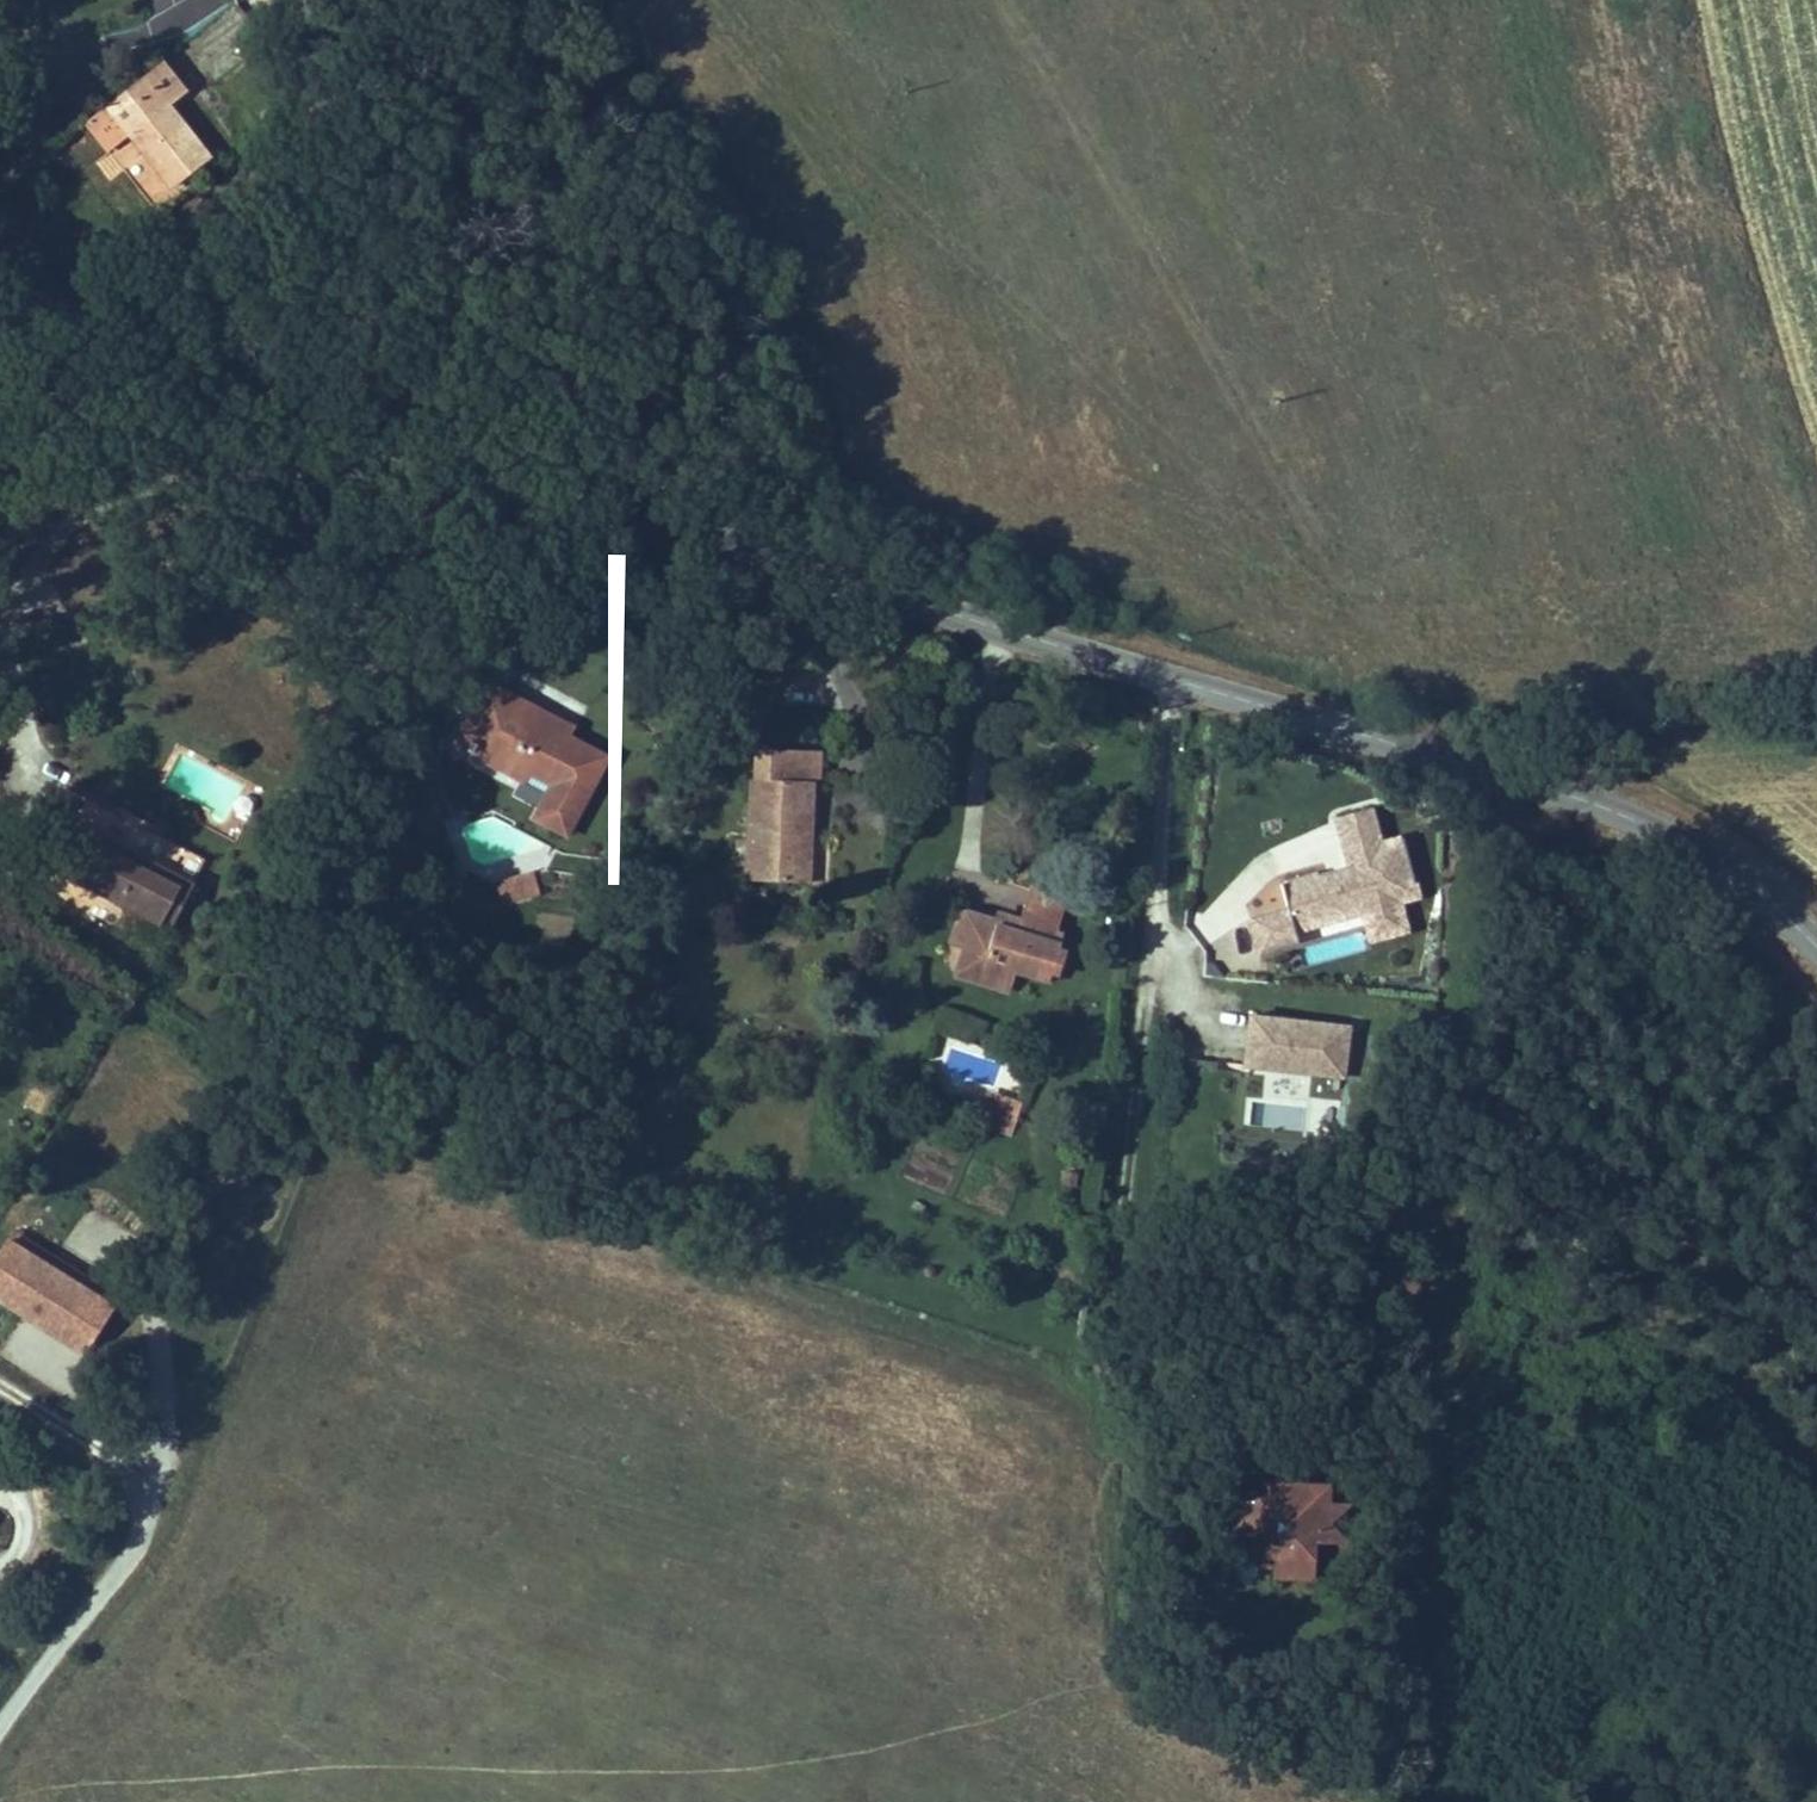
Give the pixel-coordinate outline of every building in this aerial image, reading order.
[(85,92),(100,113),(136,86),(120,65),(85,92)] [(164,66),(102,111),(164,195),(208,163),(165,106),(184,92),(164,66)] [(458,749),(547,796),(534,821),(567,838),(607,762),(570,743),(576,732),(490,687),(458,749)] [(784,753),(757,752),(752,882),(803,884),(807,782),(783,781),(784,753)] [(815,754),(784,753),(783,781),(807,782),(814,783),(815,754)] [(1371,811),(1334,821),(1346,867),(1279,885),(1293,936),(1363,918),(1370,946),(1410,935),(1403,906),(1424,900),(1418,879),(1414,880),(1402,835),(1379,841),(1371,811)] [(65,820),(41,867),(154,925),(178,879),(65,820)] [(533,871),(492,882),(500,908),(540,897),(533,871)] [(1019,976),(1051,984),(1072,904),(1025,892),(1018,918),(997,913),(995,923),(959,913),(955,929),(969,933),(965,947),(975,962),(994,968),(990,980),(1016,987),(1019,976)] [(1293,936),(1285,906),(1246,919),(1258,953),(1295,941),(1293,936)] [(969,933),(955,929),(951,944),(965,947),(969,933)] [(1014,997),(1016,987),(990,980),(994,968),(975,962),(965,947),(955,982),(1014,997)] [(1247,1016),(1242,1071),(1348,1081),(1353,1026),(1247,1016)] [(989,1092),(985,1108),(1017,1117),(1021,1101),(989,1092)] [(1017,1117),(985,1108),(980,1127),(1012,1136),(1017,1117)] [(6,1241),(0,1251),(0,1302),(91,1355),(119,1306),(6,1241)] [(1247,1551),(1273,1548),(1274,1555),(1276,1578),(1311,1575),(1307,1533),(1343,1530),(1340,1493),(1321,1495),(1320,1479),(1268,1483),(1269,1497),(1249,1498),(1249,1504),(1223,1506),(1226,1537),(1246,1535),(1247,1551)] [(1247,1551),(1248,1557),(1274,1555),(1273,1548),(1247,1551)]
